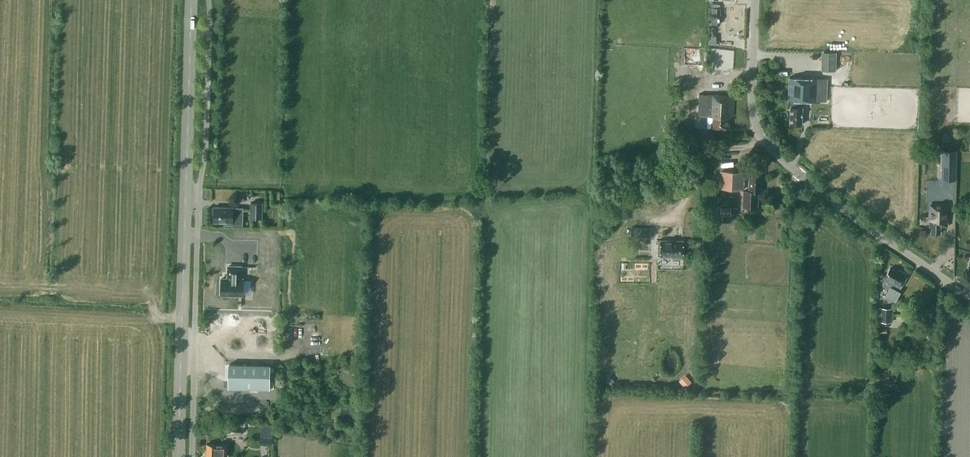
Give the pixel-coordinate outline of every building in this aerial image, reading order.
[(712,23),(720,24),(720,8),(712,8),(712,23)] [(821,70),(836,71),(836,52),(821,51),(821,70)] [(691,84),(705,85),(705,74),(692,73),(691,84)] [(790,124),(802,124),(802,107),(801,107),(801,100),(826,101),(827,78),(789,77),(788,100),(791,100),(790,124)] [(711,127),(729,129),(729,117),(733,118),(734,95),(699,93),(698,126),(711,127)] [(943,148),(943,177),(955,177),(956,148),(943,148)] [(719,188),(744,189),(745,173),(720,171),(719,188)] [(750,172),(749,190),(744,190),(744,206),(748,207),(750,205),(758,205),(758,191),(761,191),(761,172),(750,172)] [(251,202),(251,218),(262,218),(263,203),(251,202)] [(931,226),(931,233),(940,233),(940,226),(948,226),(948,205),(930,205),(929,226),(931,226)] [(214,207),(214,222),(225,222),(225,224),(233,224),(243,224),(244,207),(234,207),(214,207)] [(650,228),(630,228),(630,236),(650,237),(650,228)] [(658,256),(672,256),(672,258),(683,259),(683,243),(673,243),(673,240),(658,240),(658,256)] [(638,257),(654,258),(654,244),(638,244),(638,257)] [(221,278),(221,294),(243,294),(243,278),(241,278),(241,266),(228,265),(228,274),(229,275),(228,278),(221,278)] [(898,269),(897,271),(890,267),(886,276),(882,283),(883,285),(891,290),(887,298),(895,302),(900,291),(899,291),(908,274),(898,269)] [(878,321),(892,322),(893,307),(879,307),(878,321)] [(229,363),(229,388),(269,389),(270,364),(229,363)] [(691,383),(685,376),(679,381),(681,383),(685,388),(691,383)] [(259,444),(272,446),(274,424),(261,423),(259,444)] [(231,433),(241,434),(242,426),(231,426),(231,433)] [(207,443),(207,456),(217,456),(218,456),(226,456),(227,444),(218,444),(218,443),(207,443)]
